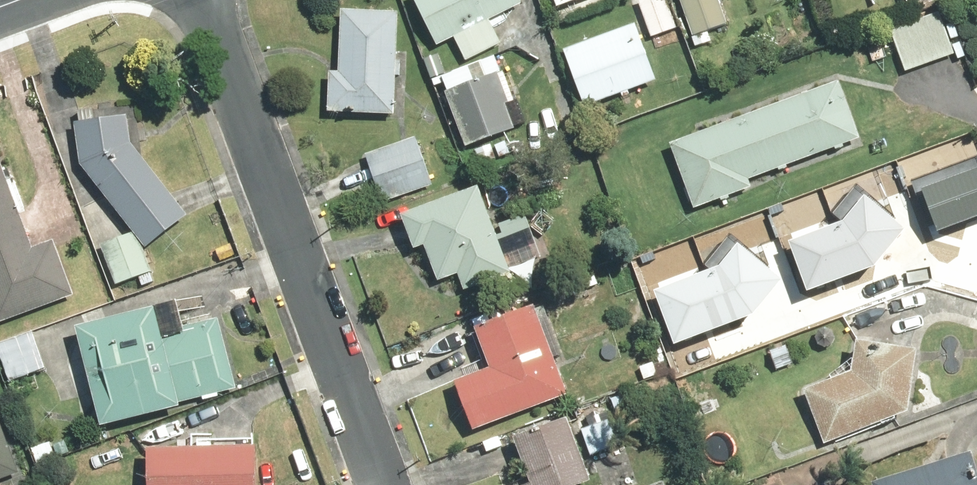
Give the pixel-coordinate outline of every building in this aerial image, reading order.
[(521,0),(411,0),(435,50),(453,40),(464,62),(497,46),(486,23),(523,4),(521,0)] [(577,0),(551,0),(555,9),(577,0)] [(635,1),(650,39),(675,29),(664,0),(636,0),(635,1)] [(689,38),(725,26),(717,0),(677,0),(689,38)] [(392,117),(398,13),(340,10),(336,72),(327,72),(325,113),(392,117)] [(940,11),(887,27),(901,74),(954,58),(940,11)] [(581,107),(653,81),(632,26),(561,53),(581,107)] [(499,74),(442,92),(460,149),(512,132),(503,104),(508,103),(499,74)] [(856,139),(834,80),(667,143),(692,210),(748,189),(745,181),(856,139)] [(72,121),(79,170),(145,243),(185,210),(130,145),(125,113),(72,121)] [(431,187),(415,137),(362,154),(377,204),(431,187)] [(937,230),(976,215),(976,159),(919,181),(937,230)] [(0,168),(0,318),(72,291),(52,236),(29,244),(0,168)] [(482,189),(397,216),(409,255),(423,250),(434,283),(457,276),(463,293),(510,278),(482,189)] [(839,222),(790,240),(808,288),(878,262),(909,229),(869,191),(839,222)] [(523,216),(498,222),(506,253),(516,250),(519,263),(534,259),(523,216)] [(712,264),(656,285),(677,340),(757,310),(788,277),(742,233),(712,264)] [(133,235),(100,246),(112,280),(145,269),(133,235)] [(147,305),(73,324),(98,424),(232,390),(214,318),(154,333),(147,305)] [(469,432),(565,396),(531,306),(470,329),(485,370),(451,383),(469,432)] [(666,357),(638,365),(644,384),(671,376),(666,357)] [(904,413),(888,363),(869,370),(866,360),(847,366),(850,375),(802,392),(821,444),(904,413)] [(565,418),(509,438),(526,484),(525,484),(578,484),(588,481),(565,418)] [(605,419),(579,432),(592,458),(618,446),(605,419)] [(15,473),(0,433),(0,479),(15,473)] [(253,436),(187,435),(187,446),(144,446),(144,484),(252,484),(253,436)] [(971,451),(940,461),(938,455),(923,460),(925,466),(869,484),(976,484),(976,470),(971,451)]
